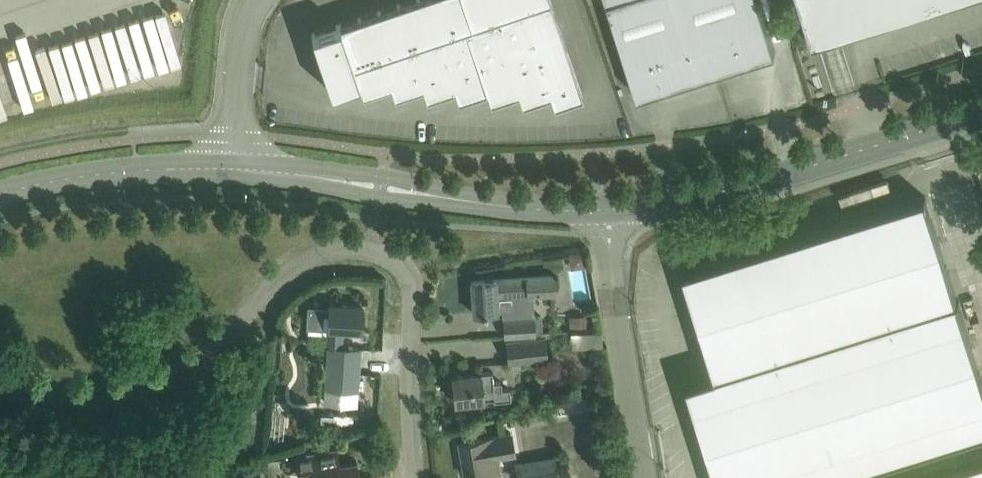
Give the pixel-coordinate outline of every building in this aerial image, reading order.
[(550,0),(408,0),(311,33),(330,90),(358,81),(362,92),(390,83),(394,94),(422,85),(426,96),(454,87),(458,98),(486,89),(490,100),(518,90),(522,102),(550,92),(553,104),(582,94),(550,0)] [(637,95),(642,94),(641,90),(770,50),(771,53),(775,52),(759,0),(608,0),(637,95)] [(868,21),(868,22),(918,7),(919,9),(925,7),(924,5),(940,0),(862,0),(868,21)] [(925,196),(684,271),(716,373),(687,382),(717,477),(828,477),(981,430),(981,377),(958,299),(959,299),(959,298),(957,298),(925,196)] [(497,310),(496,295),(554,291),(553,274),(470,279),(472,312),(483,311),(483,313),(486,313),(486,311),(497,310)] [(307,305),(306,327),(327,328),(326,344),(328,344),(325,401),(355,403),(359,347),(341,346),(341,345),(342,328),(360,329),(362,305),(329,303),(329,306),(307,305)] [(542,331),(540,313),(503,316),(504,335),(542,331)] [(547,356),(545,335),(505,339),(507,360),(547,356)] [(492,371),(451,374),(454,401),(493,397),(494,400),(511,398),(510,395),(511,395),(511,392),(510,392),(510,388),(502,388),(501,381),(493,382),(492,371)] [(490,456),(496,455),(514,452),(511,431),(458,440),(464,475),(498,469),(498,468),(492,469),(490,456)] [(295,455),(298,475),(314,473),(314,477),(359,477),(356,458),(339,461),(337,448),(295,455)] [(554,454),(515,461),(518,477),(547,477),(558,476),(554,454)]
